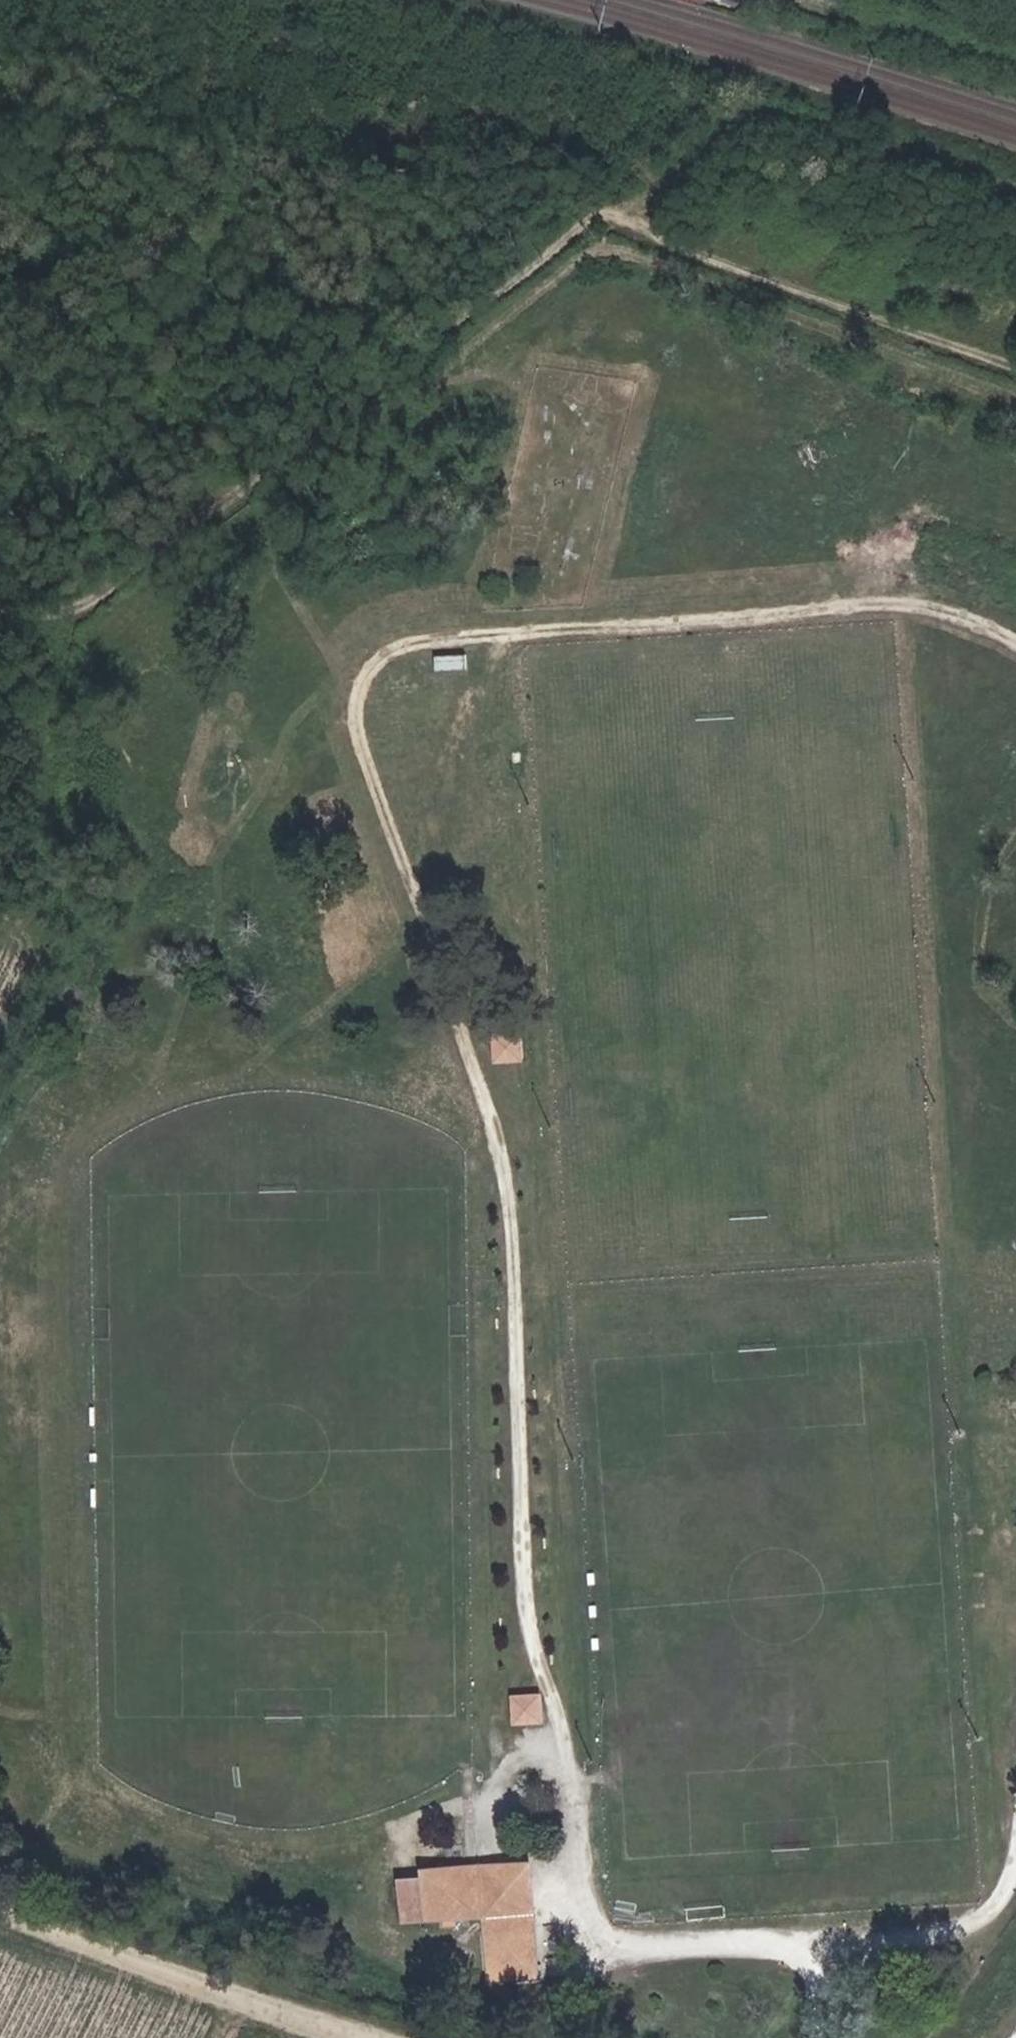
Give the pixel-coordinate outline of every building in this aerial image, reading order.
[(519,1035),(499,1035),(499,1055),(520,1054),(519,1035)] [(513,1720),(542,1720),(542,1691),(513,1691),(513,1720)] [(517,1882),(528,1881),(524,1854),(439,1863),(440,1869),(501,1863),(503,1874),(517,1873),(517,1882)] [(501,1863),(440,1869),(421,1871),(425,1914),(479,1909),(490,1908),(491,1922),(481,1922),(485,1969),(536,1965),(528,1881),(517,1882),(517,1873),(503,1874),(501,1863)] [(479,1909),(481,1922),(491,1922),(490,1908),(479,1909)]
